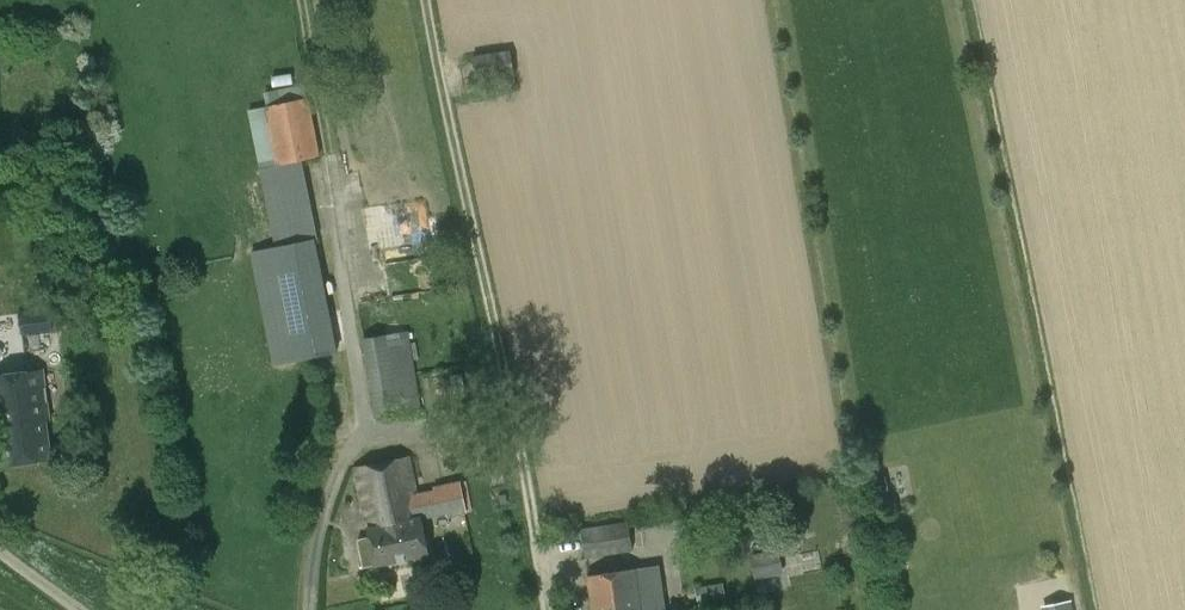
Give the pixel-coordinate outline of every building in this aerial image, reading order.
[(477,82),(515,77),(511,50),(472,56),(477,82)] [(315,239),(320,238),(304,159),(321,155),(309,97),(307,97),(305,84),(265,92),(267,105),(248,109),(275,246),(250,252),(273,365),(338,351),(315,239)] [(156,287),(167,285),(166,276),(154,278),(156,287)] [(51,306),(20,311),(24,335),(54,331),(51,306)] [(375,418),(423,410),(408,331),(363,339),(375,418)] [(52,458),(46,419),(50,418),(43,369),(0,375),(0,424),(1,424),(7,465),(52,458)] [(461,374),(452,375),(455,393),(464,391),(461,374)] [(442,488),(418,493),(410,457),(354,470),(368,537),(358,539),(364,567),(373,565),(430,553),(423,518),(447,513),(448,517),(467,512),(460,481),(440,484),(442,488)] [(585,557),(634,551),(630,522),(582,528),(585,557)] [(779,549),(750,556),(755,578),(784,572),(779,549)] [(660,565),(588,576),(593,609),(667,609),(660,565)] [(764,583),(756,585),(758,596),(767,594),(764,583)] [(698,605),(727,599),(724,584),(695,589),(698,605)] [(1042,609),(1073,609),(1071,601),(1041,607),(1042,609)]
